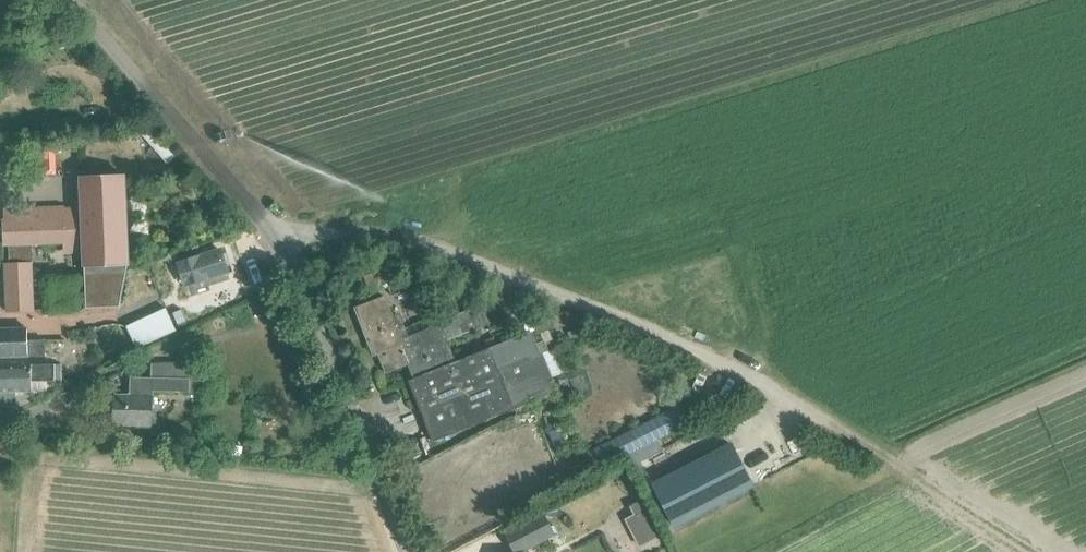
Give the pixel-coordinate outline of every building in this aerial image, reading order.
[(54,147),(43,148),(45,175),(55,174),(54,147)] [(124,176),(80,178),(81,209),(83,243),(85,309),(119,307),(127,267),(124,176)] [(6,219),(3,220),(4,246),(9,245),(9,263),(5,263),(6,289),(7,312),(34,311),(32,245),(63,244),(83,243),(81,209),(5,211),(6,219)] [(228,275),(220,251),(179,263),(186,288),(228,275)] [(387,297),(356,308),(374,354),(379,352),(386,371),(409,363),(411,369),(414,375),(454,356),(448,340),(489,324),(482,305),(439,322),(440,324),(409,336),(400,313),(394,315),(387,297)] [(169,315),(167,309),(126,327),(136,349),(177,330),(176,328),(169,315)] [(181,309),(169,315),(176,328),(187,323),(181,309)] [(550,318),(537,323),(539,329),(541,333),(554,328),(550,318)] [(585,326),(569,333),(572,341),(588,335),(585,326)] [(28,356),(45,356),(45,340),(27,341),(27,328),(0,329),(0,357),(28,356)] [(415,378),(408,380),(433,441),(515,409),(556,392),(550,378),(541,354),(548,352),(546,347),(541,333),(539,329),(490,348),(456,361),(455,359),(454,356),(414,375),(415,378)] [(152,426),(153,391),(189,392),(190,379),(189,379),(188,363),(150,363),(150,378),(128,377),(128,395),(115,395),(114,424),(152,426)] [(32,365),(0,366),(0,406),(17,405),(18,405),(18,392),(33,392),(33,381),(62,379),(62,364),(54,364),(32,365)] [(594,471),(689,423),(706,415),(700,401),(683,410),(680,404),(585,452),(594,471)] [(563,426),(549,432),(555,444),(568,438),(563,426)] [(652,485),(673,526),(752,485),(731,445),(652,485)] [(642,499),(627,507),(632,515),(646,542),(660,534),(642,499)] [(515,551),(517,551),(553,534),(543,514),(505,534),(515,551)]
